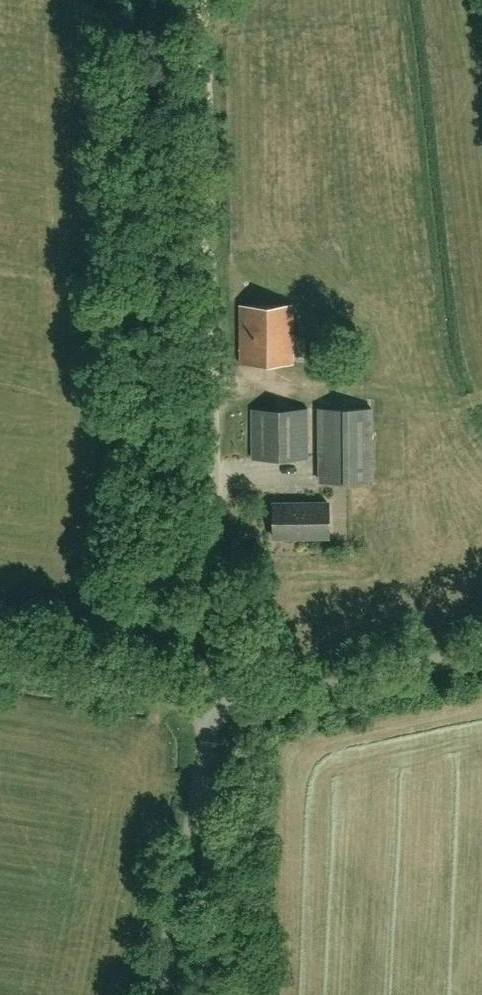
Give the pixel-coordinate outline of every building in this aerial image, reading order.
[(239,363),(292,362),(292,304),(239,305),(239,363)] [(373,407),(318,407),(318,481),(374,481),(373,407)] [(252,458),(308,457),(307,409),(251,410),(252,458)] [(273,537),(328,536),(327,502),(272,503),(273,537)]
